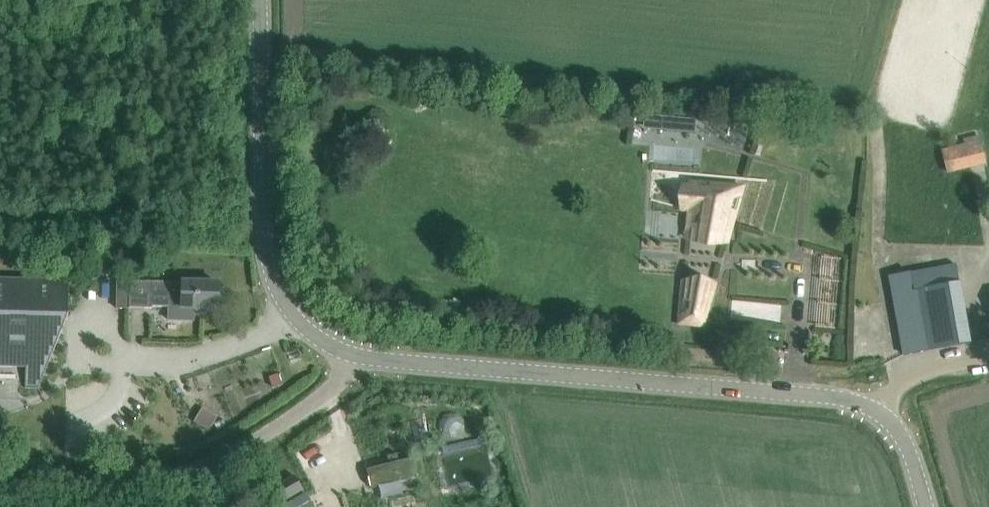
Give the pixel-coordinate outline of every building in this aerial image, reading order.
[(695,139),(695,115),(642,114),(641,138),(695,139)] [(985,162),(979,137),(964,141),(965,146),(942,151),(947,171),(985,162)] [(742,187),(691,182),(687,233),(728,236),(742,187)] [(804,252),(804,263),(832,263),(832,274),(840,275),(840,252),(804,252)] [(960,289),(956,264),(910,273),(914,297),(960,289)] [(0,277),(0,363),(26,363),(25,388),(38,388),(61,332),(58,331),(58,315),(67,318),(68,315),(69,279),(0,277)] [(217,309),(218,283),(149,280),(149,281),(129,281),(128,308),(152,308),(152,307),(169,307),(168,319),(193,320),(194,308),(217,309)] [(714,286),(682,283),(679,323),(702,325),(714,286)] [(782,322),(783,303),(733,302),(732,321),(782,322)] [(432,424),(439,448),(487,435),(480,411),(432,424)] [(364,468),(369,486),(415,474),(411,457),(364,468)] [(280,503),(303,490),(295,476),(272,490),(280,503)]
